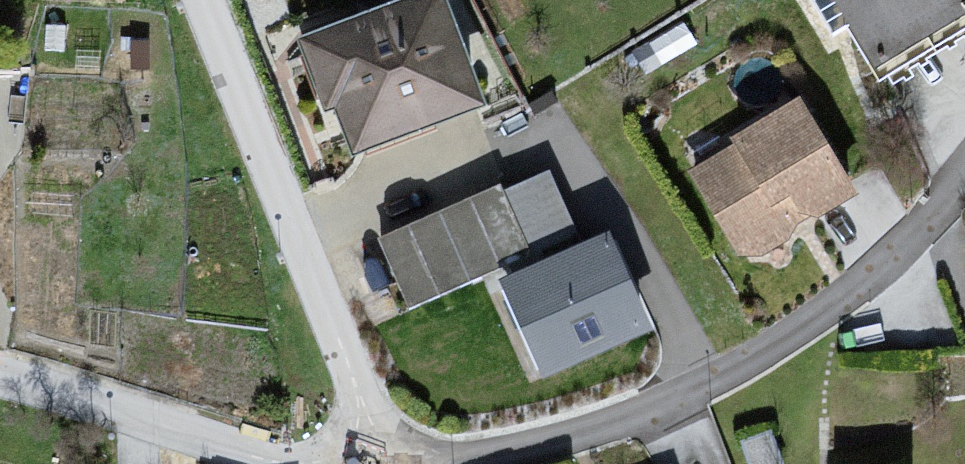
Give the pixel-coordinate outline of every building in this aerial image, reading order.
[(335,21),(380,139),(516,87),(483,0),(391,0),(335,21)] [(902,58),(964,22),(964,0),(868,0),(902,58)] [(856,75),(712,163),(761,243),(906,155),(856,75)] [(512,281),(552,380),(673,331),(602,156),(404,236),(435,312),(512,281)] [(882,450),(882,463),(964,463),(964,449),(882,450)]
